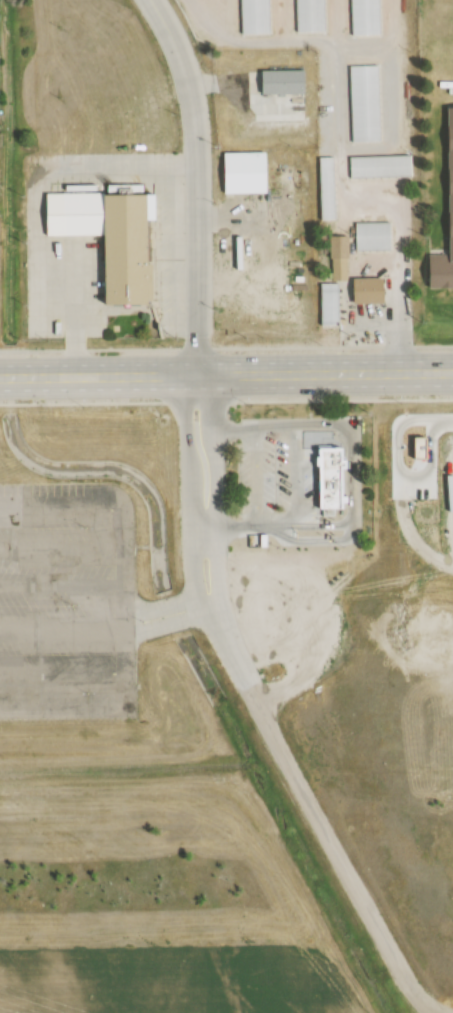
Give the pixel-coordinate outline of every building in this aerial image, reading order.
[(241,34),(269,34),(268,0),(240,0),(241,34)] [(295,32),(323,32),(323,0),(294,0),(295,32)] [(378,37),(378,0),(349,0),(350,37),(378,37)] [(378,65),(349,65),(351,143),(379,142),(378,65)] [(262,70),(262,95),(305,95),(305,70),(262,70)] [(224,153),(224,193),(266,193),(266,153),(224,153)] [(411,178),(411,156),(349,156),(349,178),(411,178)] [(319,157),(319,223),(335,223),(334,157),(319,157)] [(152,194),(100,194),(100,184),(68,185),(68,193),(47,193),(48,236),(108,235),(109,304),(153,304),(152,194)] [(355,251),(390,251),(390,222),(355,222),(355,251)] [(331,237),(331,280),(347,280),(347,237),(331,237)] [(431,255),(432,288),(452,288),(452,255),(431,255)] [(384,303),(384,278),(352,278),(352,303),(384,303)] [(338,325),(338,283),(320,283),(320,325),(338,325)] [(315,444),(316,511),(346,511),(345,444),(315,444)]
